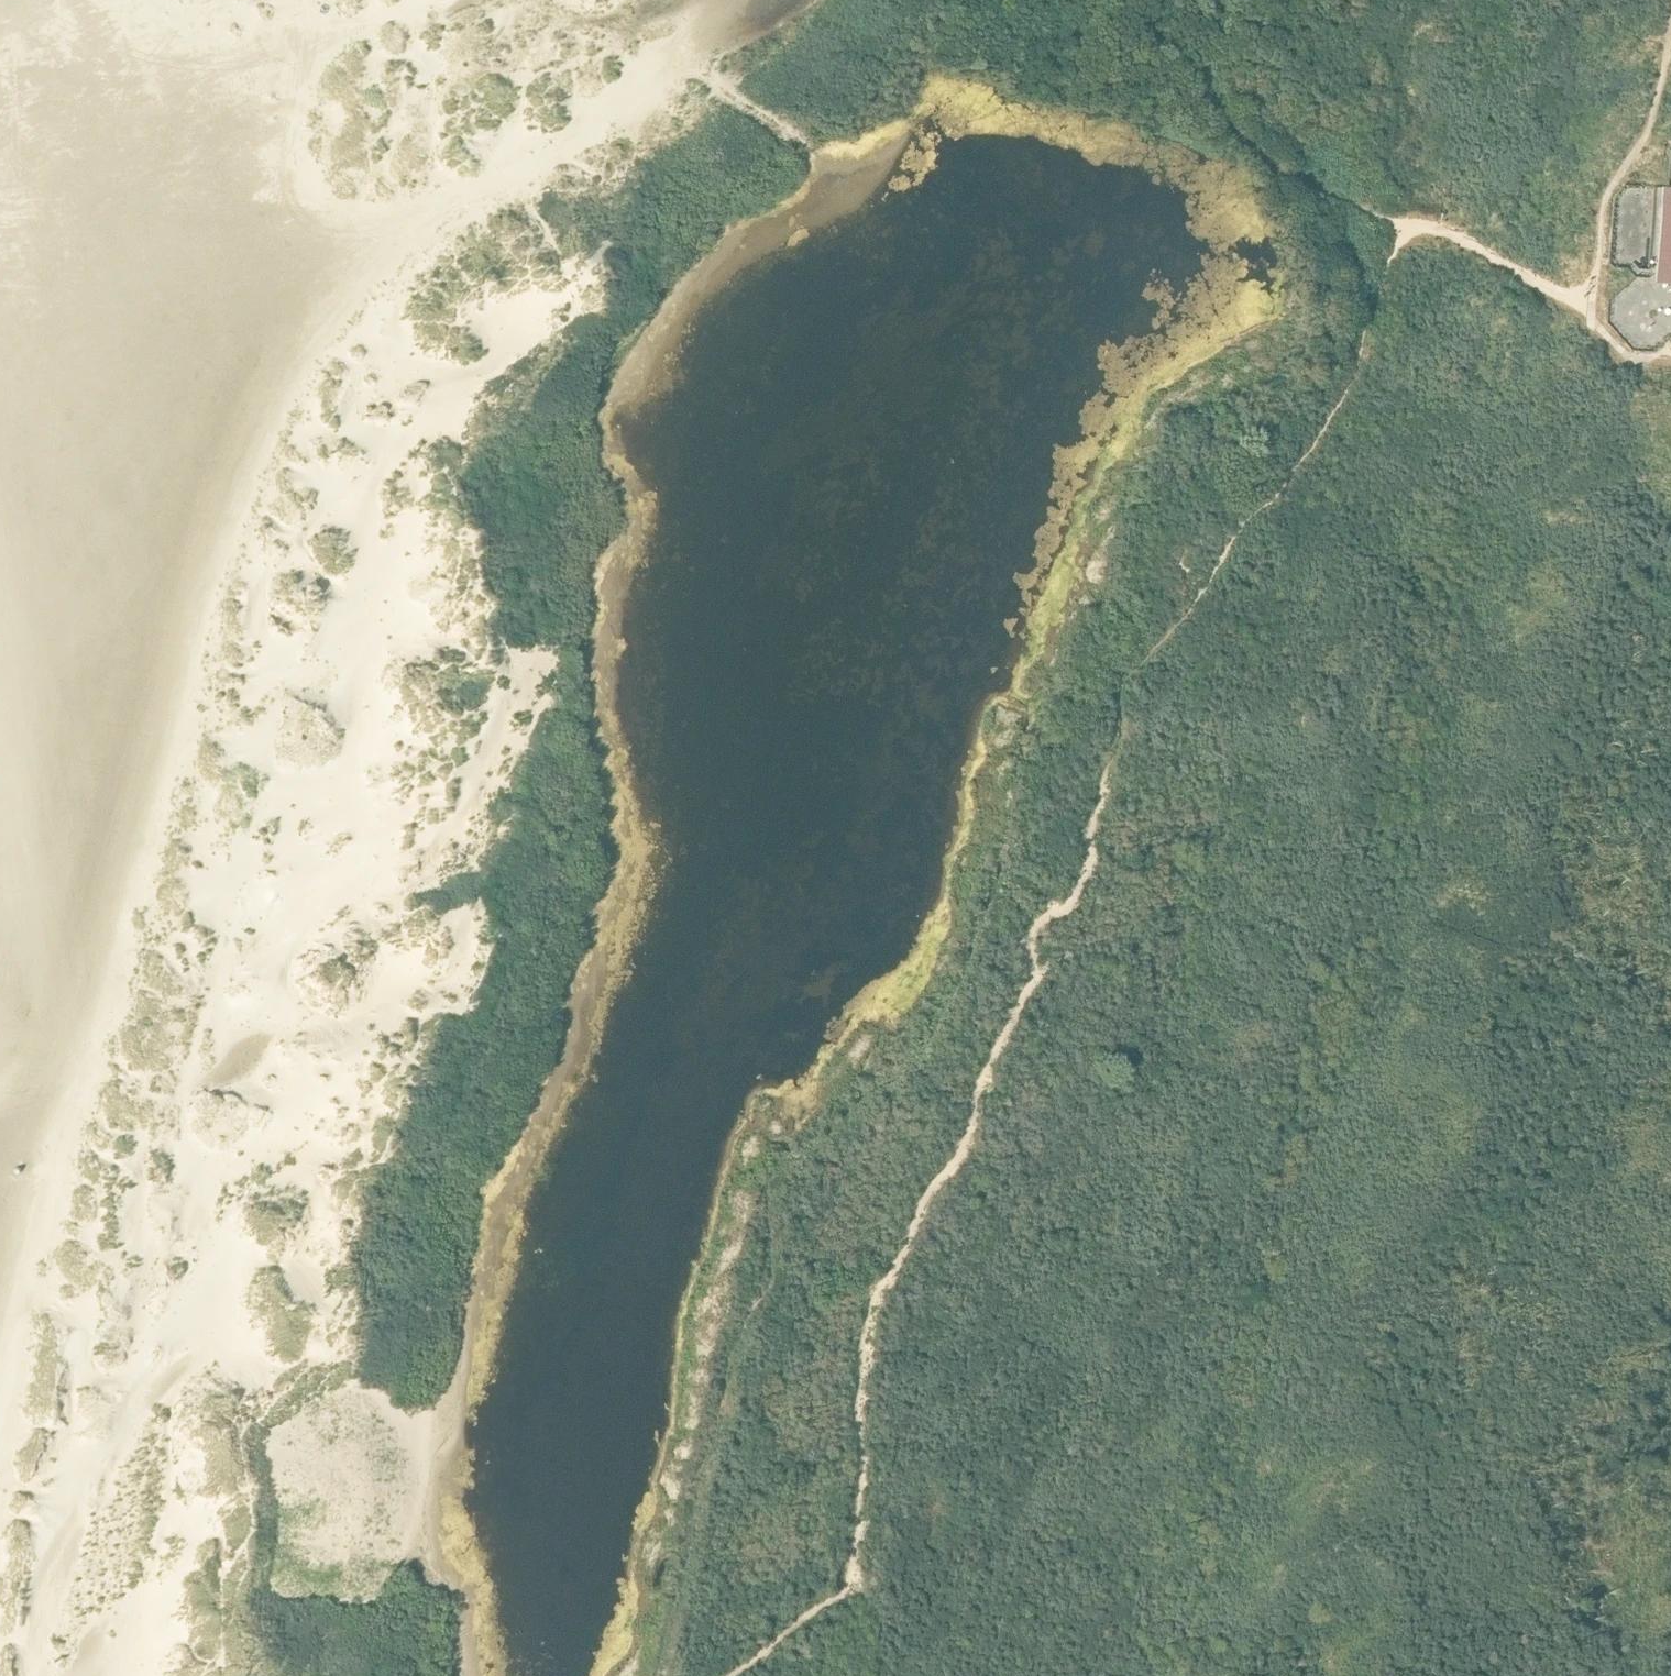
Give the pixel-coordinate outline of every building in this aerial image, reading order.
[(1658,277),(1670,278),(1670,207),(1663,207),(1658,276),(1658,277)]
